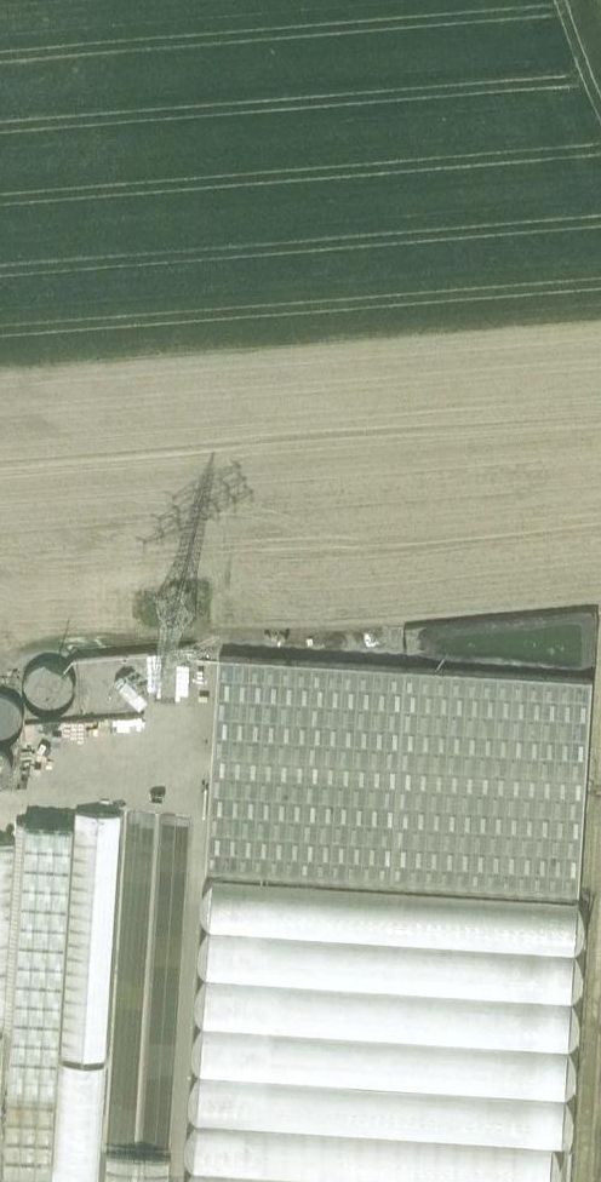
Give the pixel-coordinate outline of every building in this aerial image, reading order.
[(593,679),(220,655),(207,869),(580,893),(593,679)] [(75,683),(41,656),(16,687),(50,714),(75,683)] [(0,691),(0,734),(16,727),(1,691),(0,691)] [(120,815),(75,812),(59,1056),(105,1059),(120,815)] [(72,826),(16,822),(15,842),(16,842),(4,1030),(11,1031),(7,1094),(54,1097),(72,826)] [(0,841),(0,1029),(4,1030),(16,842),(15,842),(0,841)] [(580,901),(211,878),(195,1124),(554,1146),(554,1147),(564,1147),(580,901)] [(54,1097),(7,1094),(2,1175),(4,1175),(35,1177),(49,1178),(54,1097)] [(195,1124),(191,1181),(552,1181),(554,1147),(554,1146),(195,1124)] [(106,1154),(104,1181),(169,1181),(170,1158),(106,1154)]
